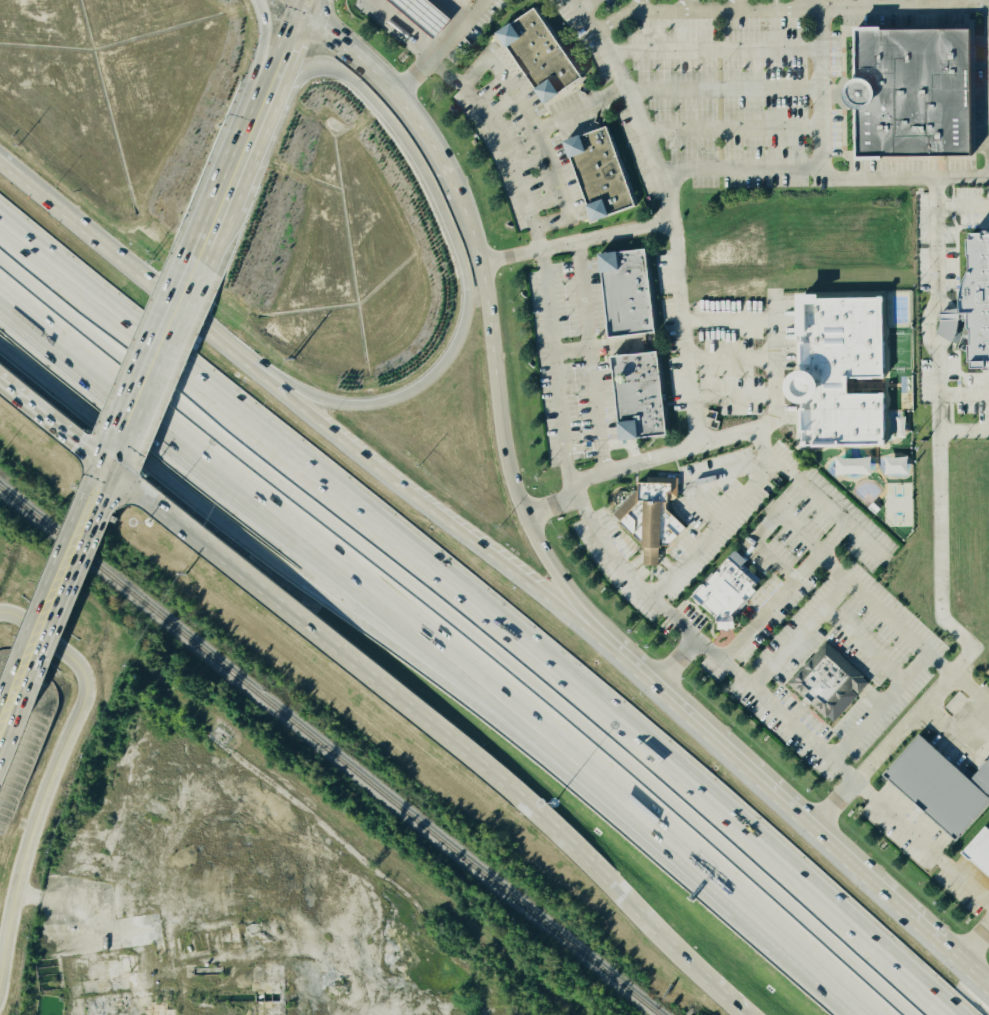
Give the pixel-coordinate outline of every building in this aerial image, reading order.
[(430,42),(382,0),(422,0),(447,22),(430,42)] [(530,9),(577,78),(540,103),(493,34),(530,9)] [(851,110),(849,110),(844,108),(841,104),(838,100),(838,95),(838,90),(841,85),(844,82),(849,80),(850,80),(850,33),(964,31),(967,156),(852,158),(851,110)] [(602,128),(630,207),(589,222),(561,143),(602,128)] [(967,231),(969,270),(965,279),(962,289),(960,302),(961,314),(968,314),(969,370),(988,369),(988,230),(967,231)] [(641,251),(651,333),(605,339),(595,257),(641,251)] [(892,443),(892,394),(858,395),(858,378),(892,378),(892,298),(832,299),(832,295),(806,295),(806,378),(804,378),(805,443),(892,443)] [(652,353),(663,437),(618,443),(607,359),(652,353)] [(913,475),(913,458),(890,459),(891,475),(913,475)] [(841,460),(841,476),(877,475),(876,459),(841,460)] [(680,526),(662,542),(654,542),(653,564),(640,564),(641,542),(637,542),(615,520),(633,499),(633,480),(666,481),(666,474),(672,475),(677,479),(676,498),(665,503),(665,512),(680,526)] [(743,622),(738,617),(765,587),(745,569),(750,562),(740,553),(696,600),(714,616),(717,612),(725,620),(720,625),(731,635),(743,622)] [(857,679),(821,646),(785,686),(821,718),(857,679)] [(919,735),(882,774),(956,841),(988,804),(988,758),(969,780),(919,735)] [(985,827),(988,831),(988,878),(962,854),(985,827)] [(125,967),(126,974),(136,973),(134,958),(127,959),(127,966),(125,967)]
